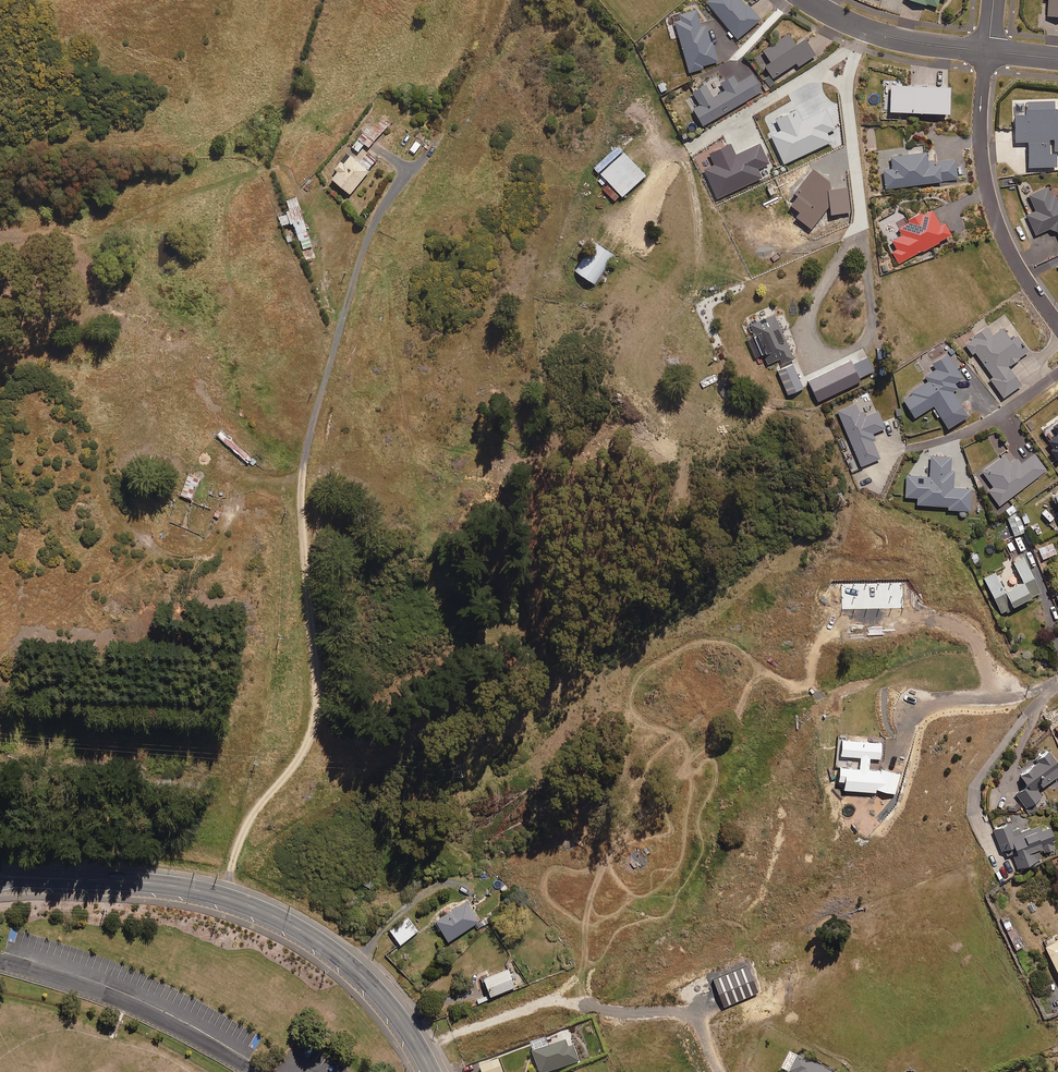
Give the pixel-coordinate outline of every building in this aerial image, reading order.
[(706,1),(737,37),(759,18),(746,3),(744,5),(740,0),(707,0),(706,1)] [(1046,15),(1057,15),(1057,0),(1047,0),(1046,15)] [(706,23),(700,25),(695,9),(678,14),(680,20),(674,22),(678,37),(688,71),(702,67),(701,65),(717,60),(706,23)] [(803,37),(794,43),(787,33),(762,50),(764,52),(754,59),(763,71),(766,68),(772,77),(795,61),(797,65),(814,54),(803,37)] [(700,125),(761,91),(751,74),(736,82),(732,74),(719,81),(723,89),(711,96),(704,83),(690,91),(698,103),(690,107),(700,125)] [(902,84),(902,80),(883,80),(883,86),(885,86),(884,110),(946,111),(947,85),(902,84)] [(1054,100),(1025,100),(1025,113),(1013,114),(1014,141),(1027,141),(1028,167),(1056,166),(1055,150),(1057,150),(1057,113),(1054,113),(1054,100)] [(827,107),(802,119),(797,108),(775,119),(780,130),(770,135),(784,164),(831,141),(827,133),(837,128),(827,107)] [(387,124),(380,118),(371,130),(367,126),(351,145),(358,151),(364,142),(369,146),(387,124)] [(421,143),(415,139),(408,149),(414,153),(421,143)] [(703,170),(717,199),(762,178),(758,168),(769,163),(760,143),(736,155),(731,143),(709,153),(714,165),(703,170)] [(605,194),(608,197),(611,194),(615,199),(621,193),(622,195),(645,173),(617,144),(594,166),(603,175),(598,180),(608,191),(605,194)] [(885,188),(957,178),(954,159),(934,162),(933,158),(926,160),(925,151),(889,155),(891,168),(882,169),(885,188)] [(351,153),(343,162),(340,160),(334,167),(337,170),(331,177),(350,192),(375,161),(366,154),(360,160),(351,153)] [(830,182),(813,169),(793,194),(798,197),(791,207),(799,213),(795,217),(811,230),(830,207),(831,215),(851,212),(848,187),(831,190),(830,182)] [(1016,184),(1015,178),(1000,180),(1001,186),(1016,184)] [(1055,201),(1048,185),(1027,194),(1034,211),(1026,214),(1035,234),(1049,228),(1056,230),(1057,235),(1057,199),(1055,201)] [(295,221),(303,218),(295,196),(287,199),(295,221)] [(907,218),(908,221),(896,228),(900,235),(891,240),(896,250),(892,252),(898,263),(949,234),(942,221),(938,223),(930,208),(920,213),(919,211),(907,218)] [(603,271),(615,253),(595,240),(576,269),(595,282),(603,271)] [(792,359),(782,330),(783,330),(780,321),(777,321),(774,313),(763,317),(764,320),(760,321),(759,318),(748,322),(753,335),(760,354),(763,353),(767,362),(778,358),(780,364),(792,359)] [(1007,366),(1028,350),(1016,333),(1009,338),(1001,328),(992,335),(986,327),(965,343),(970,349),(966,352),(975,364),(979,361),(992,378),(990,379),(1003,396),(1020,384),(1007,366)] [(861,375),(885,368),(881,352),(856,360),(861,375)] [(924,376),(927,380),(909,391),(910,394),(902,398),(914,417),(932,406),(940,419),(961,406),(952,391),(957,387),(954,382),(961,378),(946,352),(931,362),(935,369),(924,376)] [(860,380),(850,360),(806,380),(816,401),(860,380)] [(787,394),(802,388),(791,364),(777,370),(787,394)] [(872,432),(884,427),(877,410),(864,416),(862,410),(859,411),(855,403),(837,411),(860,465),(879,457),(872,442),(876,440),(872,432)] [(1052,448),(1050,449),(1057,460),(1057,419),(1051,424),(1057,432),(1046,440),(1052,448)] [(999,455),(1007,449),(996,433),(988,438),(999,455)] [(998,504),(1046,470),(1035,454),(1019,465),(1015,459),(1010,463),(1004,454),(976,474),(998,504)] [(958,515),(966,516),(966,510),(969,510),(970,488),(952,487),(953,470),(949,470),(950,456),(930,455),(929,461),(928,476),(906,475),(904,496),(916,497),(916,504),(947,506),(947,509),(958,509),(958,515)] [(191,500),(198,477),(188,473),(180,496),(191,500)] [(1008,514),(1015,510),(1009,500),(1002,505),(1008,514)] [(1022,523),(1028,521),(1025,511),(1007,518),(1014,535),(1025,531),(1022,523)] [(1042,559),(1056,553),(1052,543),(1038,549),(1042,559)] [(999,611),(1040,591),(1023,557),(1012,562),(1022,581),(1003,590),(994,571),(982,577),(999,611)] [(1057,772),(1057,765),(1046,750),(1016,774),(1025,785),(1015,793),(1026,807),(1041,795),(1036,789),(1057,772)] [(1051,840),(1053,839),(1048,826),(1041,829),(1039,825),(1019,834),(1017,829),(1012,831),(1008,823),(992,829),(1001,850),(1004,849),(1007,854),(1011,853),(1017,868),(1041,858),(1039,853),(1054,847),(1051,840)] [(370,888),(375,881),(364,874),(360,881),(370,888)] [(449,940),(479,920),(466,899),(435,919),(449,940)] [(400,943),(418,931),(408,917),(390,930),(400,943)] [(1044,946),(1057,975),(1057,940),(1044,946)] [(490,994),(515,985),(508,968),(484,977),(490,994)] [(569,1049),(566,1042),(534,1054),(541,1071),(552,1071),(580,1062),(574,1047),(569,1049)] [(798,1056),(791,1071),(831,1071),(798,1056)] [(498,1060),(480,1066),(482,1071),(503,1071),(498,1060)]
